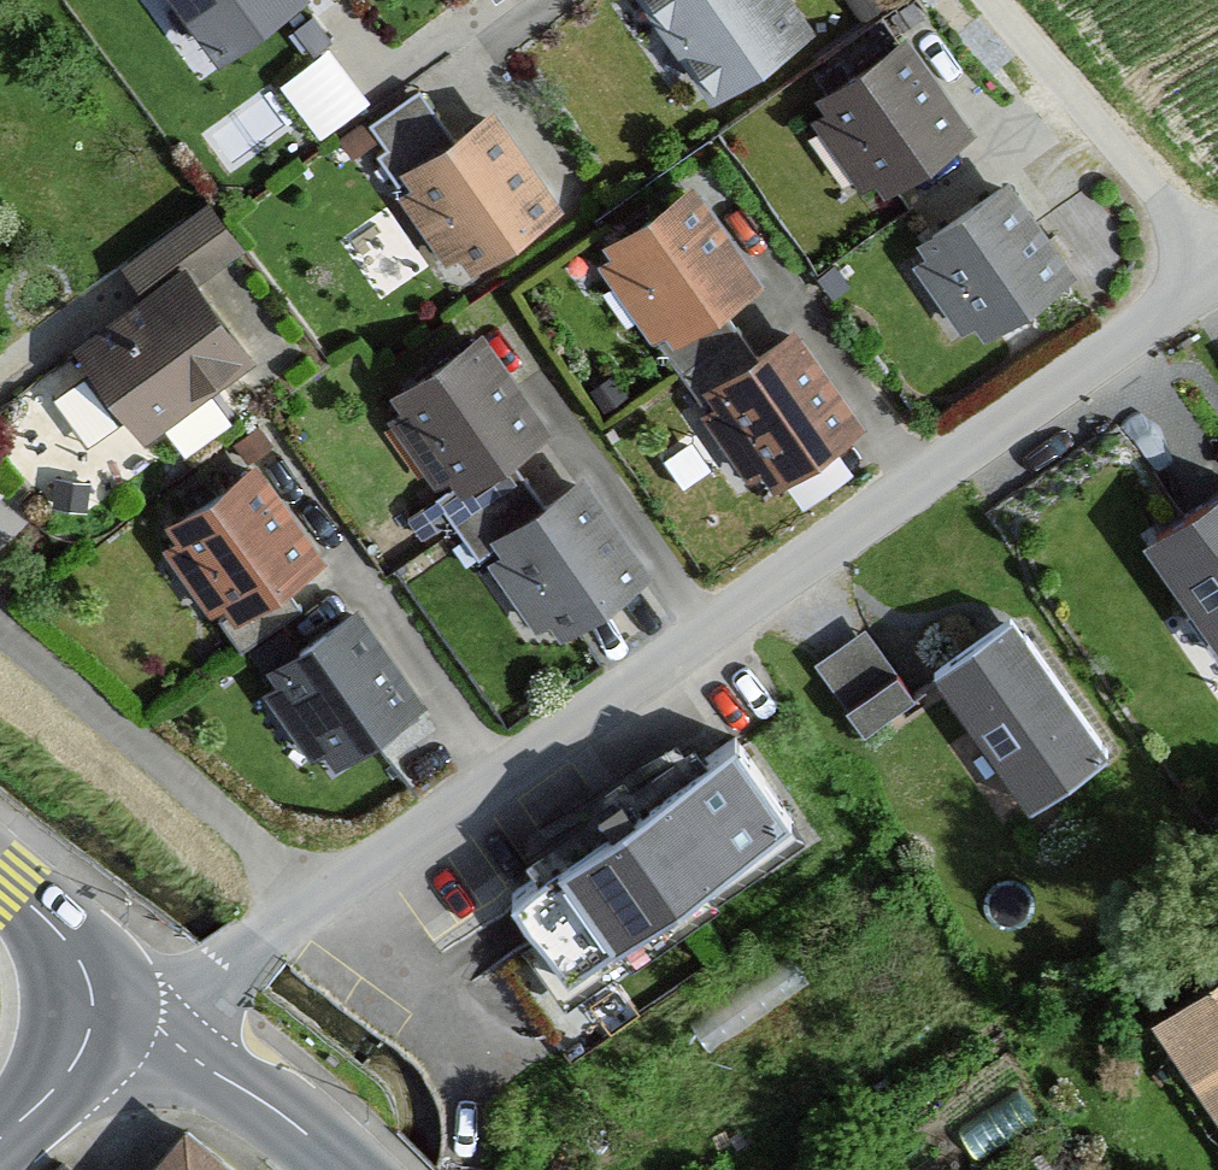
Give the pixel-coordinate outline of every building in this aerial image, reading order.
[(302,0),(173,0),(220,64),(304,3),(302,0)] [(815,38),(790,0),(630,0),(703,111),(815,38)] [(335,32),(288,65),(327,119),(373,85),(335,32)] [(879,203),(974,138),(911,46),(816,111),(879,203)] [(450,289),(563,216),(497,115),(384,189),(450,289)] [(659,363),(766,294),(695,185),(588,254),(659,363)] [(976,347),(1077,282),(1016,187),(915,252),(976,347)] [(145,243),(168,278),(75,346),(147,446),(254,368),(193,285),(241,254),(207,203),(145,243)] [(760,500),(868,428),(800,327),(692,399),(760,500)] [(440,514),(553,435),(485,337),(372,416),(440,514)] [(211,636),(323,567),(263,471),(151,540),(211,636)] [(537,651),(647,581),(583,480),(472,550),(537,651)] [(1144,542),(1217,662),(1217,497),(1144,542)] [(870,609),(821,643),(870,714),(920,680),(870,609)] [(317,778),(427,707),(365,611),(254,682),(317,778)] [(930,679),(1025,817),(1109,759),(1015,621),(930,679)] [(567,991),(799,829),(731,733),(499,895),(567,991)] [(1217,1118),(1217,977),(1153,1020),(1217,1118)] [(186,1134),(157,1169),(232,1169),(186,1134)]
